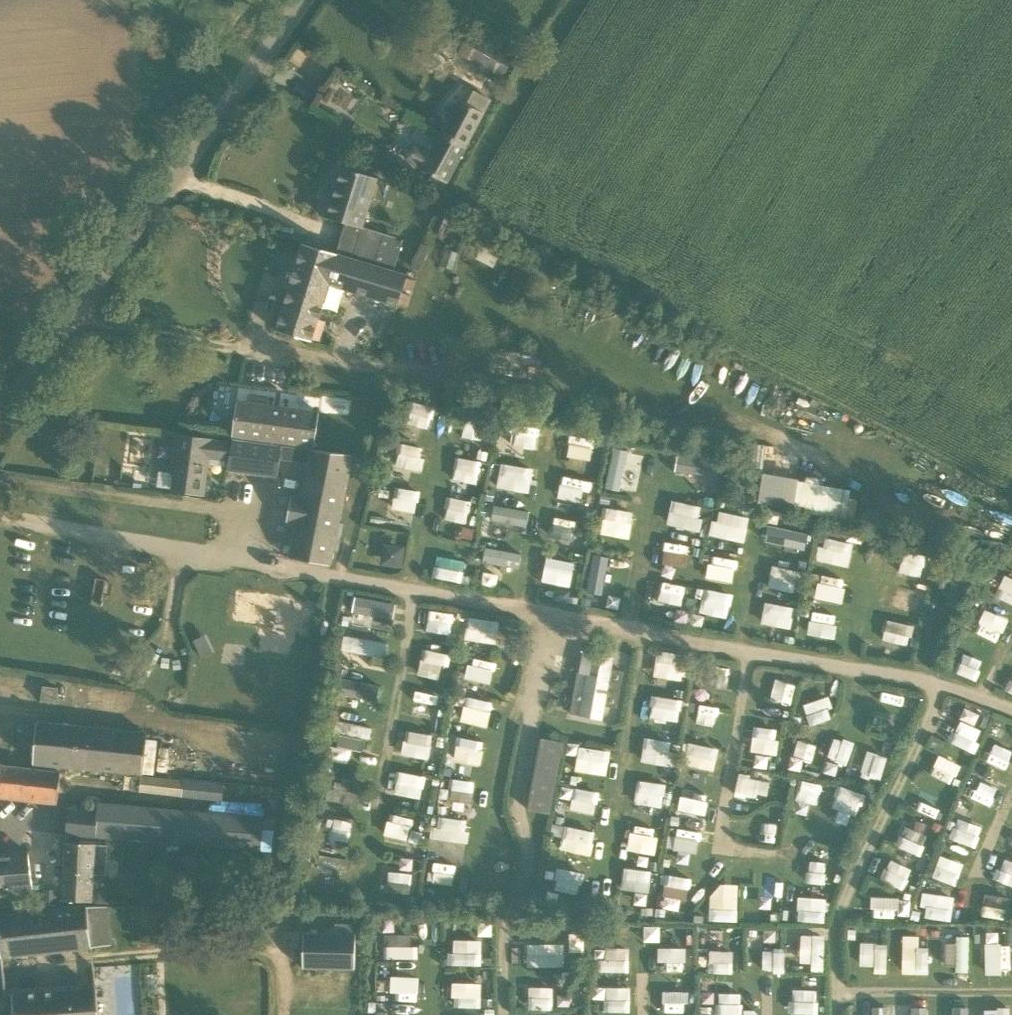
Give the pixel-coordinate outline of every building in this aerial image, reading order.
[(461,53),(504,76),(514,57),(470,34),(461,53)] [(292,65),(327,81),(336,60),(301,44),(292,65)] [(442,133),(466,146),(484,113),(481,111),(489,98),(471,88),(464,101),(460,99),(442,133)] [(447,182),(466,146),(442,133),(431,153),(417,146),(414,145),(411,146),(408,147),(406,150),(405,153),(405,156),(407,159),(409,161),(423,168),(422,169),(447,182)] [(362,228),(363,227),(378,178),(339,166),(324,216),(362,228)] [(393,272),(394,271),(403,239),(367,228),(357,260),(356,262),(393,272)] [(357,260),(336,253),(303,243),(276,330),(312,341),(330,284),(398,305),(408,275),(394,271),(393,272),(356,262),(357,260)] [(496,350),(494,369),(536,374),(538,355),(496,350)] [(314,446),(319,412),(237,401),(232,435),(234,435),(305,445),(314,446)] [(465,413),(462,433),(483,436),(486,416),(465,413)] [(536,448),(540,426),(511,421),(507,442),(536,448)] [(567,455),(592,458),(595,437),(570,434),(567,455)] [(204,493),(211,440),(177,435),(173,461),(177,462),(173,489),(204,493)] [(312,449),(305,448),(234,438),(232,444),(226,469),(305,480),(302,493),(294,491),(293,496),(291,496),(287,521),(297,523),(291,558),(330,565),(352,454),(312,449)] [(394,464),(420,470),(426,447),(400,440),(394,464)] [(621,489),(631,449),(614,445),(604,485),(621,489)] [(507,457),(522,460),(525,450),(509,446),(507,457)] [(678,454),(677,471),(721,475),(723,458),(678,454)] [(478,481),(481,459),(455,456),(452,478),(478,481)] [(568,466),(587,467),(587,458),(569,457),(568,466)] [(502,460),(497,485),(530,492),(535,467),(502,460)] [(843,516),(849,485),(808,478),(808,480),(764,472),(758,501),(843,516)] [(585,501),(588,478),(562,474),(558,497),(585,501)] [(417,510),(420,489),(399,486),(396,508),(417,510)] [(448,495),(444,518),(467,522),(470,498),(448,495)] [(698,530),(704,506),(674,497),(667,522),(698,530)] [(492,518),(527,526),(531,510),(495,502),(492,518)] [(631,537),(633,508),(604,506),(601,534),(631,537)] [(710,546),(721,548),(723,537),(746,541),(751,515),(717,508),(710,546)] [(574,538),(576,518),(553,516),(552,536),(574,538)] [(849,566),(855,542),(824,534),(818,558),(849,566)] [(662,561),(687,565),(689,544),(664,540),(662,561)] [(403,567),(406,544),(385,541),(382,564),(403,567)] [(486,545),(483,560),(520,566),(523,551),(486,545)] [(900,572),(922,573),(923,551),(900,551),(900,572)] [(594,552),(585,589),(603,593),(611,556),(594,552)] [(732,582),(738,559),(713,552),(707,575),(732,582)] [(434,576),(463,579),(465,558),(436,555),(434,576)] [(546,577),(565,580),(569,560),(549,557),(546,577)] [(774,563),(768,585),(796,592),(801,570),(774,563)] [(815,596),(841,602),(847,578),(820,572),(815,596)] [(1004,573),(994,593),(1011,603),(1011,577),(1004,573)] [(659,601),(682,603),(684,583),(661,580),(659,601)] [(698,585),(696,597),(702,598),(700,611),(729,616),(733,592),(698,585)] [(553,598),(569,601),(571,589),(555,586),(553,598)] [(356,594),(353,610),(394,618),(398,603),(356,594)] [(763,623),(792,626),(794,604),(765,601),(763,623)] [(450,631),(453,612),(428,608),(425,627),(450,631)] [(810,609),(808,633),(834,636),(836,612),(810,609)] [(977,633),(1000,641),(1009,617),(985,609),(977,633)] [(469,613),(464,636),(496,642),(500,619),(469,613)] [(880,637),(907,645),(913,624),(886,616),(880,637)] [(387,657),(390,642),(347,633),(344,648),(387,657)] [(441,663),(449,664),(450,651),(421,648),(418,675),(440,677),(441,663)] [(685,654),(658,649),(654,674),(680,679),(685,654)] [(571,712),(603,717),(604,705),(618,708),(624,671),(612,669),(614,655),(581,650),(571,712)] [(976,678),(983,659),(966,653),(958,672),(976,678)] [(466,677),(491,682),(495,660),(470,655),(466,677)] [(792,704),(797,682),(775,677),(770,699),(792,704)] [(348,679),(347,695),(379,697),(380,681),(348,679)] [(56,702),(58,688),(43,686),(41,700),(56,702)] [(436,704),(439,694),(415,688),(413,698),(436,704)] [(880,699),(901,701),(902,693),(881,690),(880,699)] [(487,725),(493,701),(467,694),(461,719),(487,725)] [(649,716),(678,720),(681,698),(652,694),(649,716)] [(817,721),(835,715),(828,695),(810,701),(817,721)] [(415,700),(413,709),(432,714),(434,705),(415,700)] [(694,721),(716,724),(719,703),(697,700),(694,721)] [(960,718),(976,723),(979,711),(964,706),(960,718)] [(970,751),(984,732),(962,717),(949,737),(970,751)] [(143,773),(145,754),(147,733),(36,722),(33,762),(143,773)] [(368,747),(368,723),(344,722),(343,747),(368,747)] [(751,751),(776,753),(778,726),(753,724),(751,751)] [(407,728),(402,751),(428,757),(434,734),(407,728)] [(480,765),(486,741),(459,734),(452,759),(480,765)] [(836,734),(827,756),(846,764),(855,741),(836,734)] [(643,756),(670,760),(673,739),(646,735),(643,756)] [(564,742),(560,742),(544,738),(529,807),(529,808),(549,813),(564,742)] [(795,739),(793,756),(813,758),(815,741),(795,739)] [(692,741),(687,764),(714,769),(719,747),(692,741)] [(575,771),(608,774),(611,747),(568,743),(567,754),(576,755),(575,771)] [(1005,768),(1011,751),(993,743),(986,760),(1005,768)] [(882,778),(889,755),(868,749),(861,771),(882,778)] [(952,783),(961,763),(938,753),(929,773),(952,783)] [(61,772),(0,764),(0,796),(57,803),(61,772)] [(420,798),(425,775),(398,768),(392,791),(420,798)] [(182,796),(183,779),(141,776),(140,792),(182,796)] [(340,776),(336,800),(359,803),(362,780),(340,776)] [(472,801),(474,779),(450,777),(448,799),(472,801)] [(979,777),(970,799),(991,807),(1000,786),(979,777)] [(651,814),(652,805),(663,806),(666,781),(637,778),(634,812),(651,814)] [(807,813),(810,801),(816,802),(820,783),(800,779),(794,811),(807,813)] [(573,798),(570,807),(594,813),(600,791),(562,782),(559,795),(573,798)] [(845,808),(841,818),(854,822),(865,792),(837,782),(830,803),(845,808)] [(705,814),(709,801),(681,794),(678,807),(705,814)] [(936,818),(939,808),(919,800),(915,810),(936,818)] [(180,843),(183,809),(99,802),(98,811),(69,808),(66,833),(180,843)] [(981,825),(964,819),(968,808),(958,805),(948,837),(975,845),(981,825)] [(385,835),(408,838),(412,816),(389,812),(385,835)] [(435,837),(465,843),(469,819),(439,814),(435,837)] [(349,838),(352,819),(327,816),(324,835),(349,838)] [(760,821),(760,839),(774,839),(775,822),(760,821)] [(562,835),(561,850),(593,853),(595,827),(553,824),(552,834),(562,835)] [(904,824),(895,844),(919,854),(928,834),(904,824)] [(654,854),(660,832),(633,825),(627,847),(654,854)] [(668,845),(695,853),(701,832),(674,825),(668,845)] [(108,844),(95,843),(66,842),(63,900),(92,901),(93,872),(107,872),(108,844)] [(945,843),(945,854),(962,855),(962,844),(945,843)] [(492,847),(487,866),(504,870),(509,852),(492,847)] [(31,892),(28,851),(0,853),(0,894),(31,892)] [(318,866),(348,870),(349,857),(320,853),(318,866)] [(932,876),(956,884),(964,862),(939,854),(932,876)] [(401,855),(400,869),(412,870),(414,857),(401,855)] [(1004,855),(994,876),(1011,885),(1011,859),(1004,855)] [(903,888),(912,868),(889,858),(880,878),(903,888)] [(429,881),(453,883),(454,862),(430,860),(429,881)] [(577,897),(583,871),(559,865),(552,891),(577,897)] [(635,902),(648,903),(649,868),(622,867),(622,888),(636,889),(635,902)] [(386,890),(409,892),(412,872),(388,869),(386,890)] [(662,895),(688,898),(690,875),(664,873),(662,895)] [(738,920),(739,882),(713,881),(712,919),(738,920)] [(784,884),(762,881),(759,906),(781,908),(784,884)] [(43,889),(42,903),(57,904),(58,889),(43,889)] [(922,916),(952,919),(954,893),(924,891),(922,916)] [(1006,919),(1011,898),(986,891),(980,912),(1006,919)] [(871,914),(910,916),(910,897),(871,895),(871,914)] [(798,921),(828,920),(827,896),(797,897),(798,921)] [(92,947),(88,906),(0,915),(0,950),(1,956),(92,947)] [(645,924),(644,939),(659,939),(660,925),(645,924)] [(985,969),(1011,970),(1011,943),(998,942),(998,930),(986,930),(985,969)] [(354,968),(355,933),(303,932),(303,967),(354,968)] [(410,944),(410,933),(386,932),(386,956),(418,957),(418,944),(410,944)] [(570,932),(569,950),(583,950),(583,933),(570,932)] [(812,961),(812,969),(824,970),(826,934),(801,933),(800,961),(812,961)] [(902,933),(902,972),(929,972),(929,946),(919,946),(919,933),(902,933)] [(971,970),(969,934),(957,934),(957,941),(946,941),(946,962),(955,961),(956,970),(971,970)] [(482,964),(482,938),(454,937),(454,951),(447,951),(447,964),(482,964)] [(564,965),(564,941),(527,942),(528,965),(564,965)] [(874,971),(888,971),(888,941),(860,941),(860,963),(875,963),(874,971)] [(686,960),(686,946),(658,945),(658,959),(686,960)] [(597,970),(630,970),(629,946),(596,946),(597,970)] [(785,948),(762,949),(763,971),(786,970),(785,948)] [(733,972),(734,949),(710,949),(709,971),(733,972)] [(393,998),(418,999),(419,974),(393,974),(393,998)] [(452,980),(452,1005),(482,1006),(482,981),(452,980)] [(529,1007),(554,1008),(554,985),(529,985),(529,1007)] [(818,1012),(817,987),(790,988),(791,1013),(818,1012)] [(96,988),(13,994),(14,1014),(99,1014),(96,988)] [(629,1010),(629,989),(605,988),(604,1009),(629,1010)] [(690,1002),(690,990),(663,989),(663,1001),(690,1002)] [(741,1013),(741,991),(716,991),(716,1014),(741,1013)] [(889,1004),(873,1005),(873,1014),(889,1014),(889,1004)] [(930,1005),(912,1005),(912,1014),(930,1014),(930,1005)] [(970,1006),(945,1006),(944,1014),(970,1014),(970,1006)] [(985,1014),(1011,1014),(1011,1006),(985,1007),(985,1014)]
